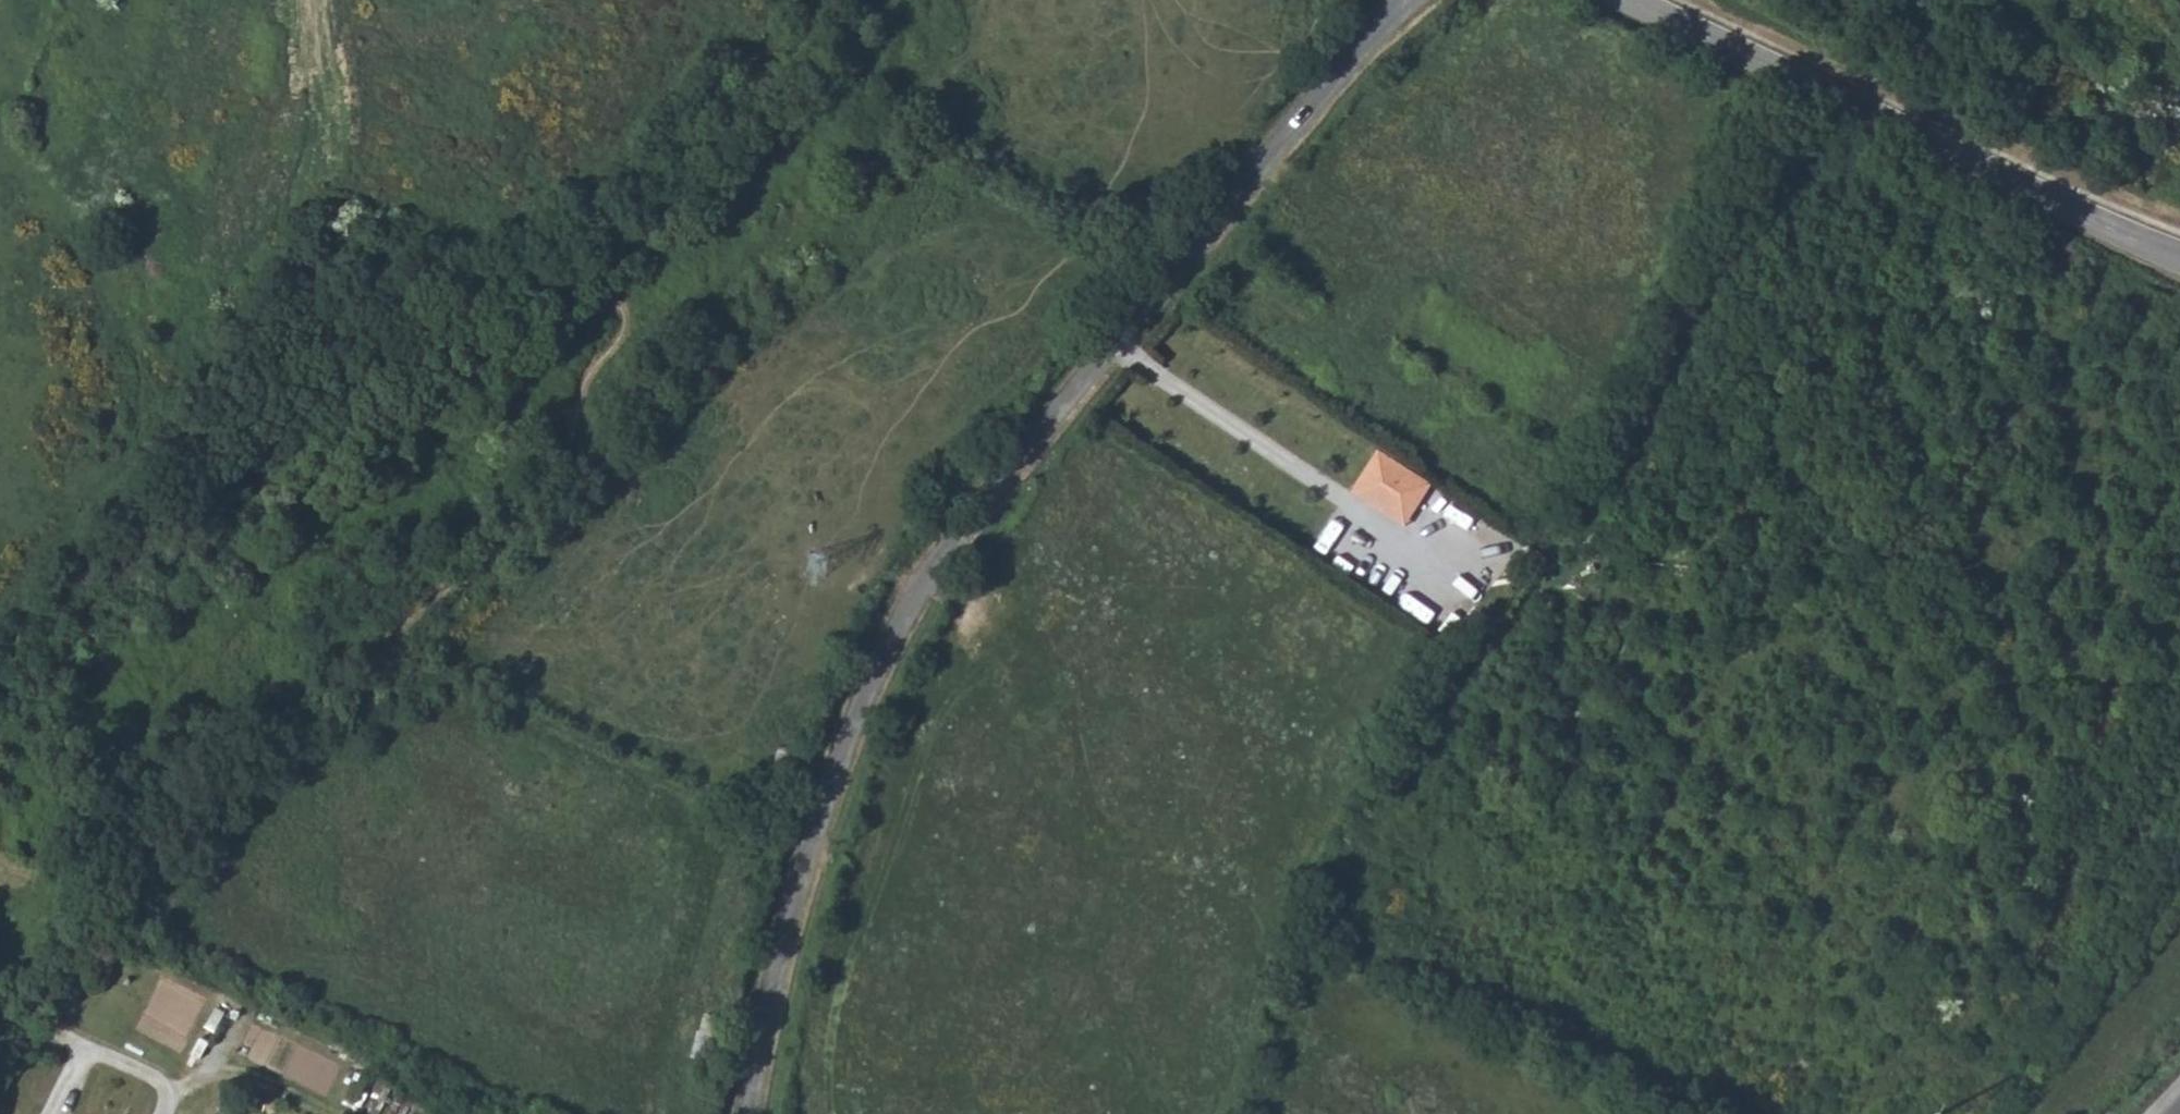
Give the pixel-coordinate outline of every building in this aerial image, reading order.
[(1375,447),(1354,486),(1412,517),(1433,479),(1375,447)]
